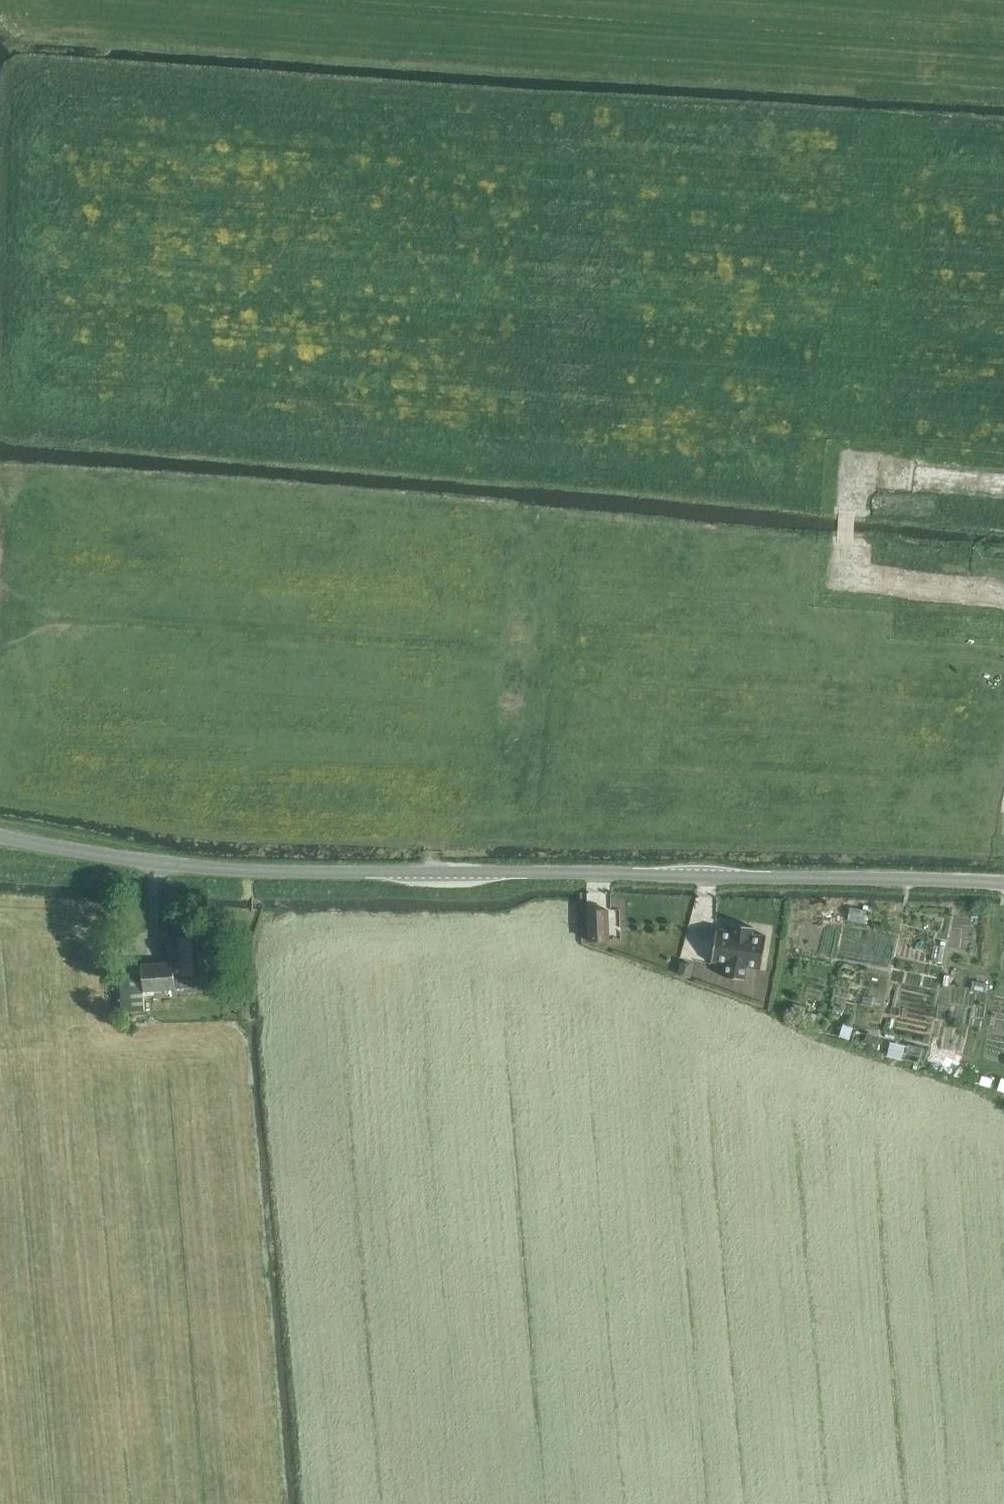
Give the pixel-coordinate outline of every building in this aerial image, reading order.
[(589,940),(610,939),(609,909),(588,910),(589,940)] [(754,933),(755,927),(732,923),(731,930),(718,927),(712,962),(726,964),(724,976),(746,979),(748,967),(762,970),(768,935),(754,933)] [(183,961),(120,965),(123,1012),(146,1010),(145,991),(176,988),(197,987),(196,974),(209,973),(206,935),(181,936),(183,961)] [(681,961),(678,974),(692,977),(695,964),(681,961)] [(795,1003),(792,1011),(805,1015),(807,1007),(795,1003)]
